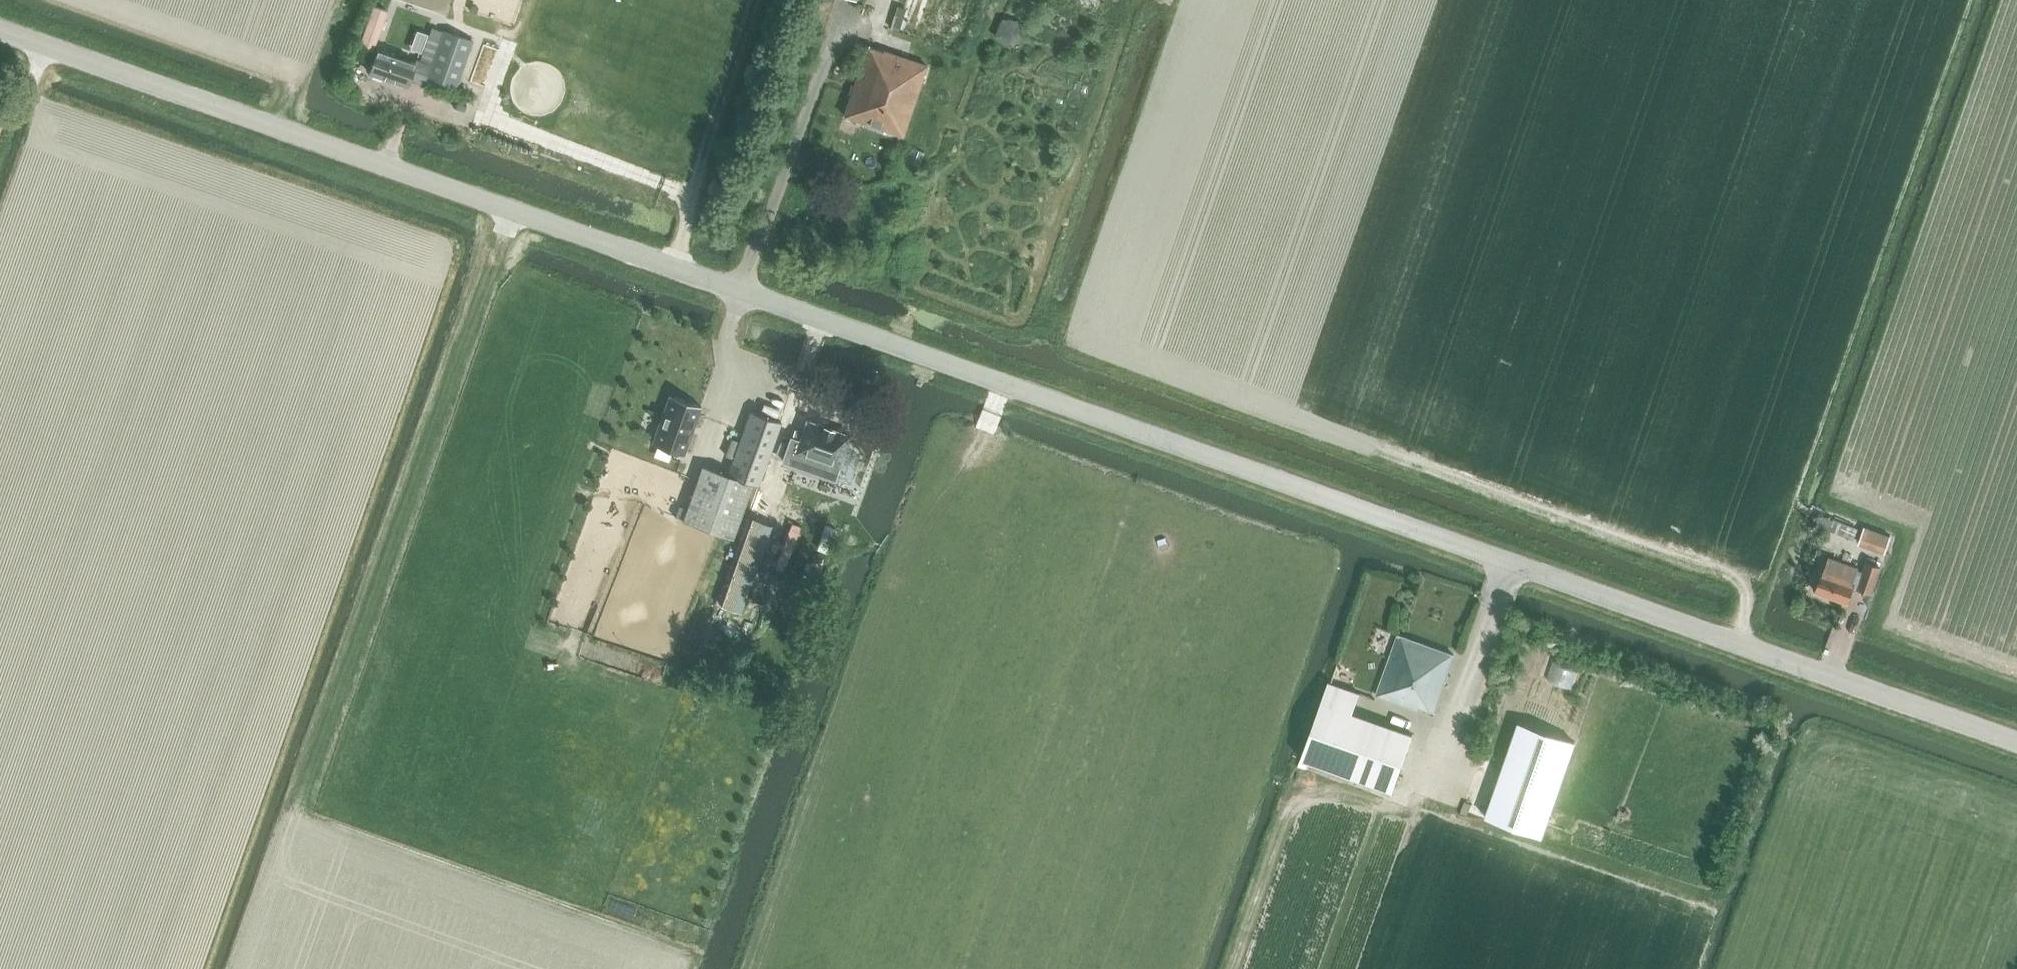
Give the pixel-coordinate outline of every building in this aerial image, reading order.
[(443,28),(431,63),(426,77),(456,87),(473,38),(470,37),(443,28)] [(845,115),(904,136),(927,64),(884,49),(883,51),(868,46),(845,115)] [(369,73),(408,86),(411,79),(424,83),(426,77),(431,63),(417,59),(416,61),(378,48),(369,73)] [(701,405),(670,394),(652,443),(684,454),(701,405)] [(750,410),(728,474),(703,465),(683,520),(731,538),(751,483),(758,485),(780,421),(750,410)] [(790,438),(782,460),(834,478),(850,435),(806,420),(799,441),(790,438)] [(1891,536),(1882,533),(1877,548),(1886,551),(1891,536)] [(1858,568),(1859,566),(1830,556),(1825,571),(1823,571),(1816,592),(1848,602),(1853,587),(1872,593),(1881,566),(1866,561),(1863,570),(1858,568)] [(1376,695),(1418,711),(1419,706),(1434,712),(1454,654),(1398,634),(1376,695)] [(1302,750),(1393,783),(1412,730),(1352,709),(1359,688),(1328,677),(1302,750)] [(1485,816),(1542,835),(1575,741),(1518,721),(1485,816)]
